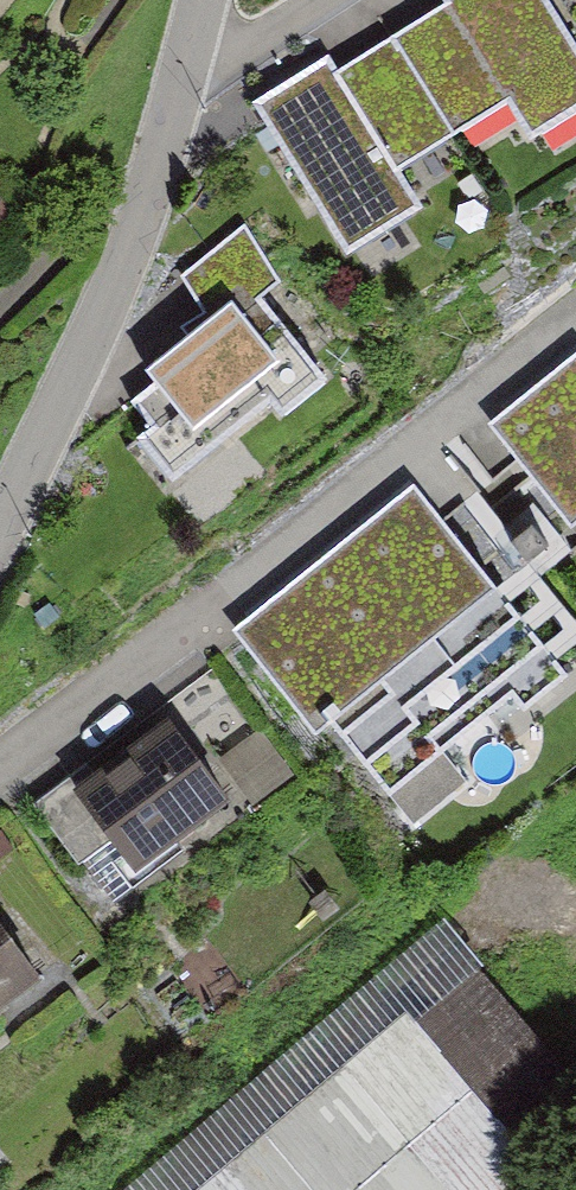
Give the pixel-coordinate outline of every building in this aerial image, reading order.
[(257,107),(348,259),(414,219),(388,176),(502,108),(525,146),(575,116),(575,59),(541,0),(435,0),(445,17),(336,81),(327,66),(257,107)] [(203,362),(133,411),(155,442),(141,452),(165,486),(269,414),(278,428),(325,395),(261,304),(282,289),(242,232),(174,279),(211,332),(191,346),(203,362)] [(486,431),(575,539),(575,357),(486,431)] [(413,490),(231,636),(319,746),(501,600),(413,490)] [(175,726),(73,792),(131,882),(234,815),(175,726)] [(575,1149),(575,1094),(481,979),(488,973),(449,926),(127,1189),(526,1189),(575,1149)] [(25,987),(0,947),(0,1002),(25,987)] [(212,949),(176,976),(212,1024),(247,997),(212,949)]
